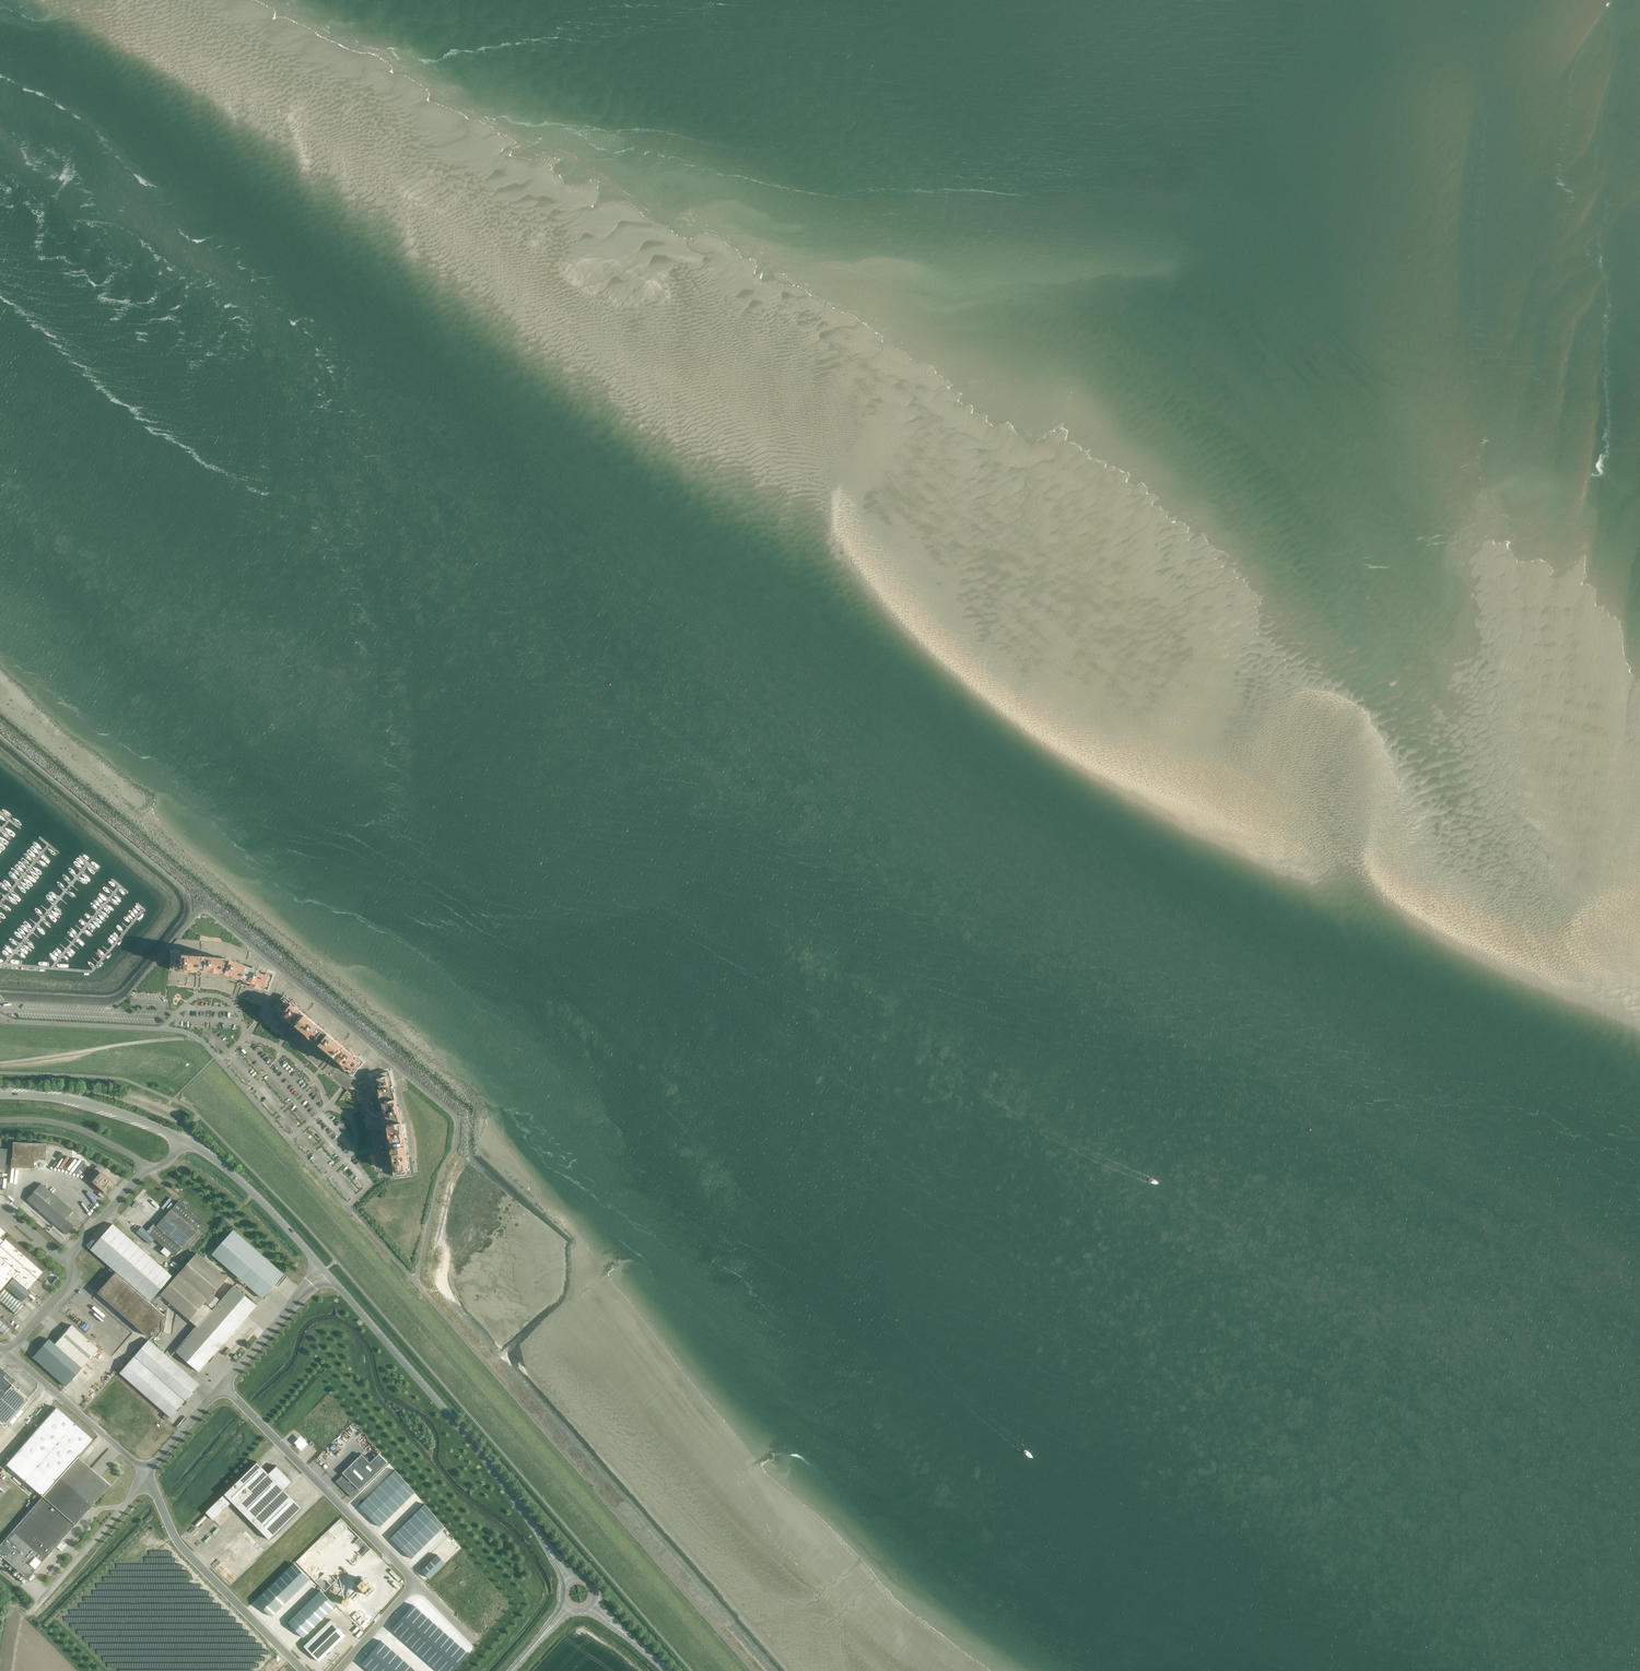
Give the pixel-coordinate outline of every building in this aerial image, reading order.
[(172,944),(169,984),(227,988),(367,1105),(381,1179),(423,1173),(406,1081),(245,946),(178,939),(172,944)] [(45,1144),(12,1142),(12,1158),(11,1158),(10,1167),(33,1168),(34,1160),(45,1160),(45,1144)] [(93,1182),(108,1195),(116,1185),(102,1172),(93,1182)] [(41,1184),(27,1200),(58,1227),(58,1228),(66,1235),(74,1227),(65,1219),(72,1211),(41,1184)] [(141,1227),(136,1232),(150,1244),(155,1239),(165,1247),(161,1252),(167,1257),(171,1253),(175,1256),(203,1223),(178,1201),(149,1234),(141,1227)] [(150,1301),(172,1276),(112,1224),(90,1249),(150,1301)] [(262,1299),(284,1274),(234,1230),(212,1255),(262,1299)] [(0,1238),(0,1257),(16,1271),(12,1276),(27,1290),(37,1278),(42,1282),(51,1273),(8,1235),(3,1241),(0,1238)] [(197,1253),(160,1294),(189,1320),(197,1327),(176,1352),(199,1372),(257,1306),(234,1286),(212,1310),(204,1303),(205,1302),(212,1309),(220,1300),(212,1294),(226,1279),(197,1253)] [(12,1276),(16,1271),(0,1257),(0,1290),(12,1276)] [(107,1280),(114,1272),(110,1268),(103,1277),(107,1280)] [(148,1336),(165,1316),(115,1273),(98,1293),(148,1336)] [(22,1301),(29,1293),(13,1278),(6,1287),(22,1301)] [(23,1306),(3,1289),(0,1293),(0,1300),(16,1314),(23,1306)] [(4,1335),(9,1329),(0,1321),(0,1331),(4,1335)] [(44,1344),(33,1356),(66,1385),(82,1368),(98,1349),(71,1325),(54,1345),(44,1344)] [(171,1417),(199,1384),(149,1340),(120,1373),(166,1413),(163,1417),(166,1420),(170,1416),(171,1417)] [(4,1427),(28,1399),(2,1377),(6,1373),(0,1368),(0,1423),(4,1427)] [(77,1457),(92,1439),(56,1407),(6,1465),(42,1496),(0,1544),(0,1555),(27,1579),(109,1485),(77,1457)] [(300,1435),(294,1441),(302,1448),(307,1443),(300,1435)] [(344,1474),(336,1481),(352,1498),(379,1471),(370,1463),(362,1454),(343,1473),(344,1474)] [(284,1489),(292,1482),(276,1466),(269,1474),(257,1462),(216,1502),(224,1509),(232,1502),(250,1520),(269,1540),(290,1520),(302,1508),(284,1489)] [(395,1470),(388,1477),(398,1487),(405,1481),(395,1470)] [(388,1477),(382,1483),(393,1493),(398,1487),(388,1477)] [(405,1481),(398,1487),(408,1498),(414,1492),(405,1481)] [(382,1483),(377,1488),(387,1498),(393,1493),(382,1483)] [(398,1487),(393,1493),(403,1503),(408,1498),(398,1487)] [(377,1488),(371,1494),(376,1499),(381,1504),(387,1498),(377,1488)] [(393,1493),(387,1498),(397,1509),(403,1503),(393,1493)] [(371,1494),(359,1506),(364,1511),(376,1499),(371,1494)] [(387,1498),(381,1504),(386,1509),(391,1514),(397,1509),(387,1498)] [(376,1499),(364,1511),(369,1516),(381,1504),(376,1499)] [(381,1504),(369,1516),(374,1522),(386,1509),(381,1504)] [(417,1511),(427,1522),(434,1515),(425,1504),(417,1511)] [(386,1509),(374,1522),(379,1527),(391,1514),(386,1509)] [(422,1527),(427,1522),(417,1511),(412,1517),(422,1527)] [(427,1522),(437,1532),(443,1526),(434,1515),(427,1522)] [(422,1527),(412,1517),(406,1523),(416,1533),(422,1527)] [(432,1537),(437,1532),(427,1522),(422,1527),(432,1537)] [(406,1523),(400,1529),(407,1535),(410,1539),(416,1533),(406,1523)] [(416,1533),(426,1543),(432,1537),(422,1527),(416,1533)] [(400,1529),(390,1538),(397,1545),(407,1535),(400,1529)] [(410,1539),(413,1542),(420,1549),(426,1543),(416,1533),(410,1539)] [(142,1535),(135,1542),(138,1544),(144,1538),(142,1535)] [(397,1545),(404,1552),(413,1542),(410,1539),(407,1535),(397,1545)] [(413,1542),(404,1552),(411,1558),(420,1549),(413,1542)] [(437,1555),(421,1570),(429,1578),(444,1563),(437,1555)] [(294,1563),(288,1568),(304,1584),(309,1579),(294,1563)] [(288,1568),(283,1574),(298,1590),(304,1584),(288,1568)] [(391,1570),(389,1572),(398,1581),(401,1579),(391,1570)] [(283,1574),(277,1579),(293,1595),(298,1590),(283,1574)] [(277,1579),(272,1584),(280,1592),(287,1600),(293,1595),(277,1579)] [(363,1579),(357,1585),(367,1595),(373,1589),(363,1579)] [(272,1584),(255,1600),(263,1608),(271,1600),(280,1592),(272,1584)] [(320,1590),(314,1595),(330,1611),(335,1606),(320,1590)] [(280,1592),(271,1600),(279,1608),(287,1600),(280,1592)] [(314,1595),(309,1600),(324,1616),(330,1611),(314,1595)] [(271,1600),(263,1608),(271,1616),(279,1608),(271,1600)] [(309,1600),(303,1606),(311,1614),(319,1622),(324,1616),(309,1600)] [(413,1605),(407,1611),(419,1621),(424,1615),(413,1605)] [(303,1606),(287,1621),(295,1629),(311,1614),(303,1606)] [(407,1611),(402,1617),(413,1627),(419,1621),(407,1611)] [(311,1614),(295,1629),(303,1637),(319,1622),(311,1614)] [(419,1621),(413,1627),(419,1632),(430,1620),(424,1615),(419,1621)] [(402,1617),(397,1623),(408,1633),(413,1627),(402,1617)] [(331,1619),(303,1646),(319,1662),(346,1635),(331,1619)] [(430,1620),(419,1632),(424,1637),(435,1624),(430,1620)] [(397,1623),(391,1629),(403,1639),(408,1633),(397,1623)] [(435,1624),(424,1637),(430,1641),(441,1629),(435,1624)] [(408,1633),(403,1639),(408,1644),(419,1632),(413,1627),(408,1633)] [(441,1629),(430,1641),(436,1646),(446,1634),(441,1629)] [(419,1632),(408,1644),(414,1649),(424,1637),(419,1632)] [(446,1634),(436,1646),(441,1651),(452,1639),(446,1634)] [(424,1637),(414,1649),(419,1654),(430,1641),(424,1637)] [(452,1639),(441,1651),(447,1656),(457,1644),(452,1639)] [(382,1641),(376,1647),(389,1657),(394,1652),(382,1641)] [(430,1641),(419,1654),(425,1659),(436,1646),(430,1641)] [(457,1644),(447,1656),(452,1661),(463,1649),(457,1644)] [(436,1646),(425,1659),(431,1663),(441,1651),(436,1646)] [(376,1647),(371,1652),(384,1663),(389,1657),(376,1647)] [(463,1649),(452,1661),(458,1666),(469,1654),(463,1649)] [(441,1651),(431,1663),(436,1668),(447,1656),(441,1651)] [(371,1652),(366,1658),(379,1669),(384,1663),(371,1652)] [(389,1657),(384,1663),(390,1669),(400,1657),(394,1652),(389,1657)] [(436,1668),(439,1670),(444,1670),(452,1661),(447,1656),(436,1668)] [(390,1669),(392,1670),(399,1670),(406,1663),(400,1657),(390,1669)] [(361,1664),(369,1670),(377,1670),(379,1669),(366,1658),(361,1664)] [(444,1670),(454,1670),(458,1666),(452,1661),(444,1670)] [(399,1670),(410,1670),(413,1668),(406,1663),(399,1670)]
